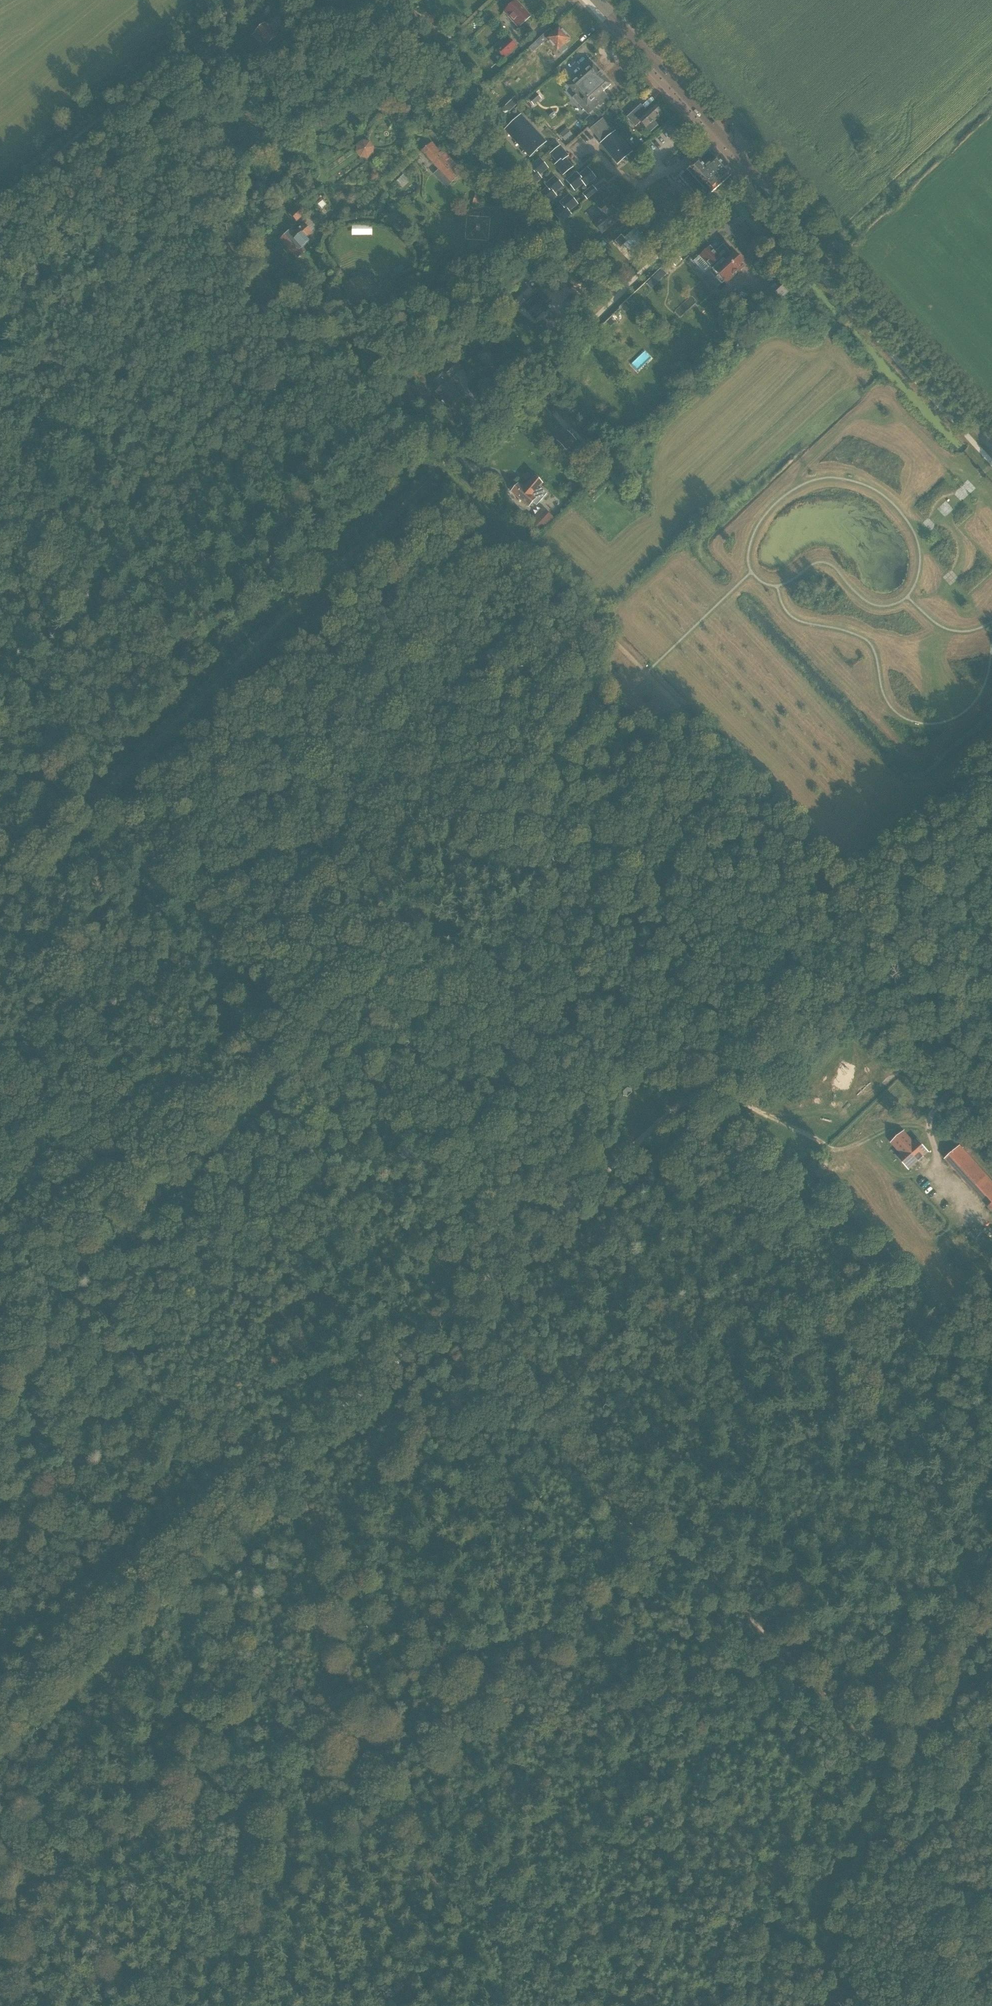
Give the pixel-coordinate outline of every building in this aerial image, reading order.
[(518,28),(530,17),(516,1),(504,12),(518,28)] [(476,18),(480,23),(487,16),(483,12),(476,18)] [(264,25),(257,32),(272,51),(280,44),(264,25)] [(568,38),(569,37),(565,33),(564,34),(559,28),(553,33),(550,29),(536,42),(540,47),(547,40),(557,51),(558,50),(561,54),(566,49),(563,45),(570,40),(568,38)] [(291,31),(281,40),(284,44),(288,41),(293,47),(300,42),(291,31)] [(495,50),(503,60),(517,48),(508,38),(495,50)] [(612,73),(619,80),(628,70),(621,63),(612,73)] [(608,99),(603,93),(611,85),(593,65),(583,74),(579,78),(570,85),(578,94),(573,99),(588,115),(598,105),(599,107),(608,99)] [(496,98),(517,77),(513,73),(492,93),(496,98)] [(529,100),(528,99),(523,103),(528,108),(532,104),(533,106),(541,99),(536,94),(529,100)] [(625,95),(619,100),(622,104),(628,98),(625,95)] [(500,110),(505,115),(519,103),(514,97),(500,110)] [(610,110),(615,115),(620,110),(615,105),(610,110)] [(626,118),(635,127),(640,123),(650,133),(658,126),(653,121),(661,114),(654,106),(645,113),(639,106),(626,118)] [(470,124),(478,116),(472,110),(463,118),(470,124)] [(545,143),(523,119),(520,115),(504,129),(530,157),(545,143)] [(590,129),(618,163),(630,153),(603,119),(590,129)] [(558,137),(563,143),(570,137),(564,131),(558,137)] [(674,135),(666,134),(666,155),(674,155),(674,135)] [(366,142),(353,154),(366,167),(379,155),(366,142)] [(447,163),(451,159),(443,150),(441,151),(435,145),(428,152),(424,155),(438,170),(433,175),(445,188),(459,175),(447,163)] [(557,160),(556,160),(558,164),(564,159),(566,157),(559,148),(552,154),(557,160)] [(710,152),(708,152),(682,175),(688,182),(686,184),(701,202),(731,176),(710,152)] [(671,156),(664,163),(668,167),(675,161),(671,156)] [(558,164),(556,165),(564,174),(571,168),(566,163),(567,162),(564,159),(558,164)] [(540,161),(531,168),(533,170),(538,176),(541,173),(540,172),(546,168),(540,161)] [(578,177),(583,183),(586,187),(596,179),(588,168),(578,176),(578,177)] [(533,170),(530,173),(531,174),(525,178),(531,185),(540,178),(538,176),(533,170)] [(578,177),(577,175),(568,182),(574,189),(579,185),(580,185),(583,183),(578,177)] [(546,186),(548,188),(553,194),(556,191),(555,191),(561,186),(555,179),(546,186)] [(401,192),(408,186),(404,181),(397,187),(401,192)] [(583,195),(587,199),(596,191),(592,187),(583,195)] [(548,188),(545,191),(546,191),(540,196),(546,203),(555,196),(553,194),(548,188)] [(601,234),(617,221),(621,218),(615,210),(622,204),(613,193),(597,207),(606,217),(595,226),(601,234)] [(561,204),(563,206),(568,212),(571,209),(570,209),(576,204),(570,197),(561,204)] [(563,206),(560,209),(560,210),(555,214),(561,221),(569,214),(568,212),(563,206)] [(289,214),(297,223),(305,215),(297,207),(289,214)] [(652,225),(640,212),(634,217),(646,231),(652,225)] [(293,230),(281,241),(297,259),(305,252),(302,249),(309,243),(305,239),(312,233),(304,225),(295,233),(293,230)] [(647,243),(639,234),(637,232),(633,236),(630,233),(624,238),(621,235),(614,242),(620,248),(623,245),(633,256),(647,243)] [(711,268),(713,270),(712,270),(717,275),(715,277),(722,284),(724,282),(724,283),(732,276),(737,272),(736,272),(744,265),(742,262),(743,261),(738,255),(736,256),(734,253),(731,256),(723,247),(715,254),(709,248),(700,256),(710,268),(711,268)] [(574,285),(579,281),(571,271),(566,276),(560,280),(570,290),(574,285)] [(521,278),(526,283),(531,278),(527,272),(521,278)] [(782,298),(789,292),(780,282),(763,297),(772,307),(782,298)] [(549,299),(538,287),(532,292),(535,295),(522,307),(534,320),(544,311),(545,312),(549,309),(544,304),(549,299)] [(485,336),(481,340),(489,349),(493,344),(485,336)] [(484,348),(476,356),(482,362),(483,361),(489,367),(496,361),(484,348)] [(450,379),(460,370),(451,360),(441,370),(450,379)] [(570,430),(557,442),(561,446),(560,447),(562,449),(563,448),(565,450),(573,443),(571,441),(574,439),(573,438),(575,436),(570,430)] [(524,488),(518,483),(511,492),(528,507),(533,503),(536,506),(547,493),(540,487),(543,483),(534,476),(524,488)] [(536,517),(545,526),(553,518),(544,509),(536,517)] [(951,592),(960,585),(952,576),(944,583),(951,592)] [(918,1140),(914,1144),(903,1132),(892,1143),(902,1154),(898,1158),(909,1169),(928,1152),(918,1140)] [(960,1145),(944,1159),(991,1213),(991,1181),(985,1173),(988,1170),(977,1157),(974,1160),(960,1145)]
